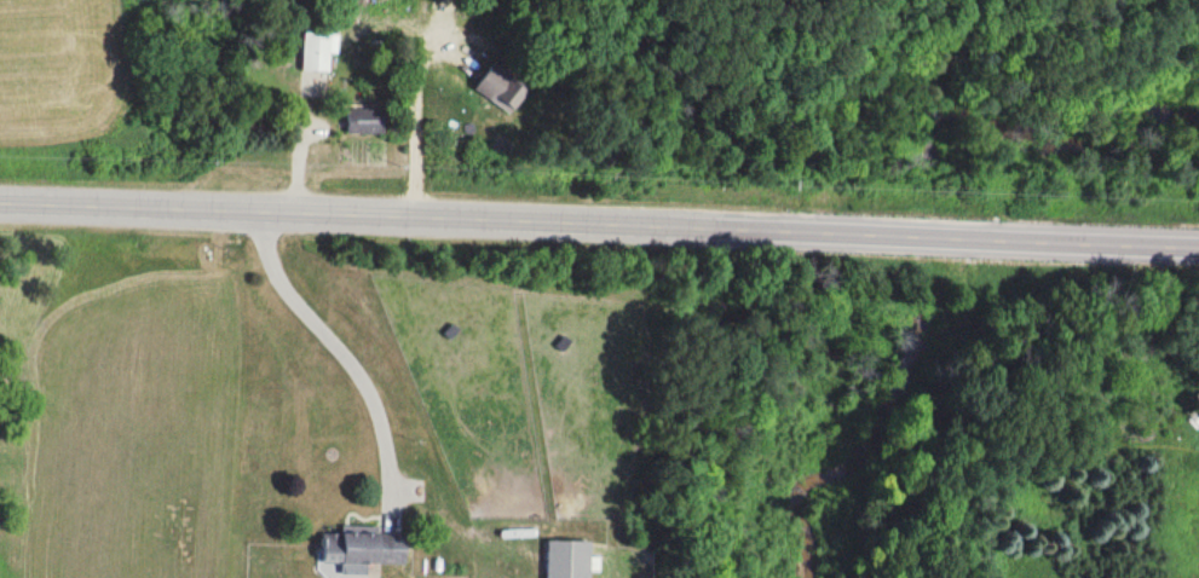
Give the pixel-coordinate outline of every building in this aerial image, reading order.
[(329,72),(328,35),(302,35),(302,72),(329,72)] [(472,89),(509,114),(527,88),(490,63),(472,89)] [(385,135),(385,109),(346,109),(346,135),(385,135)] [(341,573),(367,574),(367,563),(407,565),(408,534),(342,531),(342,538),(323,537),(321,563),(342,564),(341,573)] [(546,540),(545,577),(591,577),(591,541),(546,540)]
